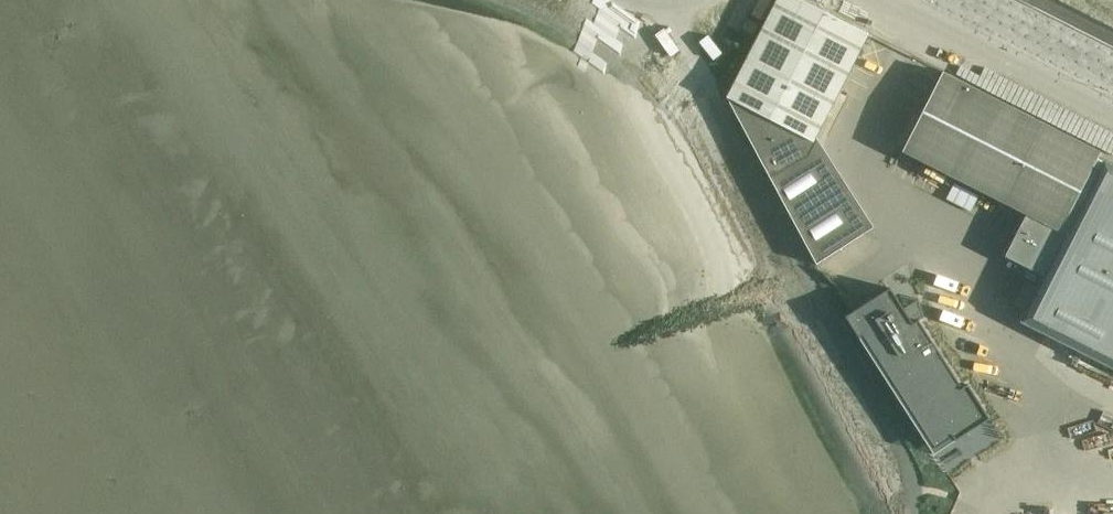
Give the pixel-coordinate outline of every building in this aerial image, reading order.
[(805,157),(803,152),(809,139),(814,141),(869,34),(804,0),(776,0),(726,97),(769,177),(821,272),(861,251),(834,203),(831,204),(805,157)] [(944,71),(903,151),(904,151),(1027,214),(1061,231),(1099,156),(1101,151),(944,71)] [(1005,257),(1045,277),(1023,320),(1112,366),(1112,164),(1099,156),(1061,231),(1027,214),(1005,257)] [(904,309),(890,289),(846,317),(859,338),(864,346),(935,455),(957,440),(961,438),(990,419),(968,385),(963,389),(919,321),(924,317),(919,300),(904,309)]
